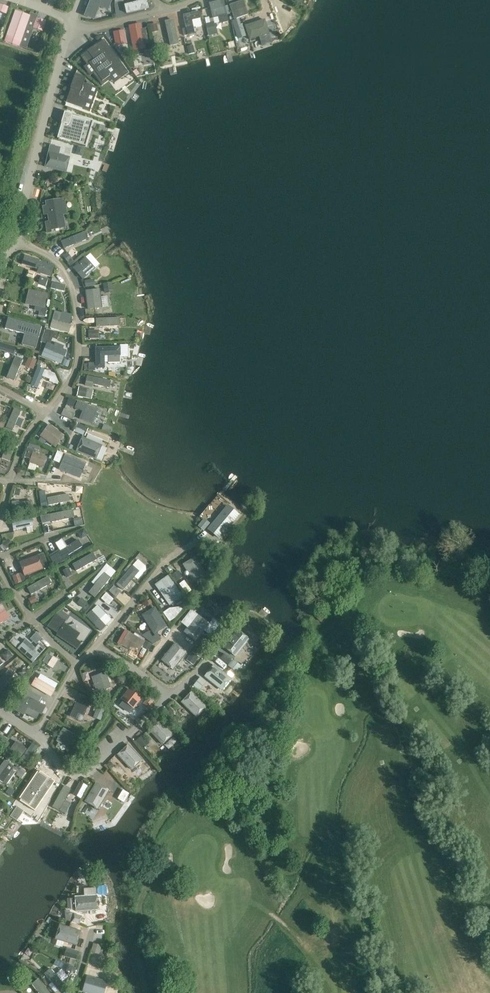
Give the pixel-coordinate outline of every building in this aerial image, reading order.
[(85,14),(95,18),(99,7),(108,11),(112,1),(109,0),(90,0),(85,14)] [(124,5),(127,14),(149,8),(147,0),(136,0),(137,2),(124,5)] [(213,19),(227,15),(224,0),(221,0),(210,3),(213,19)] [(244,0),(230,5),(234,19),(248,14),(244,0)] [(6,14),(9,7),(0,4),(0,12),(6,14)] [(46,21),(15,10),(4,41),(26,49),(33,28),(42,31),(46,21)] [(200,19),(199,12),(183,14),(186,28),(183,29),(184,37),(196,35),(193,21),(200,19)] [(165,21),(171,46),(180,44),(174,19),(165,21)] [(265,20),(245,26),(249,40),(269,34),(265,20)] [(206,24),(209,36),(218,34),(216,23),(215,21),(214,22),(211,23),(206,24)] [(141,23),(129,25),(130,31),(134,51),(146,48),(145,44),(149,43),(146,28),(142,29),(141,23)] [(157,23),(150,24),(152,33),(159,31),(157,23)] [(241,25),(234,27),(238,39),(247,36),(243,24),(241,25)] [(125,37),(115,39),(116,47),(127,45),(125,37)] [(269,37),(261,40),(263,47),(272,44),(269,37)] [(88,51),(81,57),(87,65),(84,67),(90,76),(94,74),(102,86),(111,79),(115,83),(129,73),(104,39),(97,44),(88,51)] [(193,45),(187,46),(189,54),(195,53),(193,45)] [(71,89),(66,103),(90,112),(99,88),(84,83),(86,78),(76,74),(70,88),(71,89)] [(65,113),(58,138),(86,146),(93,121),(72,115),(65,113)] [(50,138),(49,146),(55,147),(57,140),(50,138)] [(70,145),(68,153),(76,155),(78,147),(70,145)] [(45,167),(67,173),(71,157),(48,152),(45,167)] [(68,214),(65,198),(45,201),(46,205),(42,206),(44,215),(47,215),(48,221),(45,222),(47,233),(52,232),(52,230),(66,228),(64,214),(68,214)] [(64,249),(88,239),(85,232),(61,242),(64,249)] [(68,252),(63,256),(69,263),(73,259),(68,252)] [(25,255),(22,265),(38,270),(37,273),(51,277),(55,265),(50,263),(25,255)] [(73,267),(83,279),(95,269),(86,257),(73,267)] [(28,270),(26,276),(33,279),(35,272),(28,270)] [(39,283),(38,285),(45,287),(46,286),(48,278),(41,276),(39,283)] [(94,279),(84,281),(86,287),(96,285),(94,279)] [(112,282),(103,284),(104,294),(114,292),(112,282)] [(58,283),(57,291),(64,292),(65,285),(58,283)] [(44,308),(48,294),(29,289),(26,304),(36,306),(34,311),(40,312),(39,316),(45,318),(48,309),(44,308)] [(86,291),(88,309),(102,308),(100,289),(86,291)] [(9,318),(6,329),(15,331),(25,334),(22,344),(36,348),(42,327),(9,318)] [(96,327),(120,326),(120,318),(96,319),(96,327)] [(52,320),(50,328),(69,333),(71,325),(52,320)] [(47,330),(45,336),(53,338),(53,336),(54,331),(47,330)] [(99,330),(89,330),(89,339),(99,338),(99,330)] [(0,345),(0,350),(13,355),(16,348),(1,343),(0,345)] [(45,348),(42,356),(61,364),(64,357),(66,351),(63,350),(54,346),(52,346),(50,350),(45,348)] [(120,347),(96,347),(96,356),(96,368),(105,368),(105,362),(105,356),(120,356),(121,356),(121,347),(120,347)] [(7,378),(14,381),(23,359),(16,357),(7,378)] [(29,357),(25,366),(33,370),(37,360),(29,357)] [(49,368),(46,375),(52,377),(55,371),(49,368)] [(31,387),(37,390),(44,371),(38,369),(31,387)] [(86,382),(86,383),(94,384),(110,388),(112,381),(87,376),(86,382)] [(79,387),(77,396),(86,398),(88,389),(79,387)] [(78,401),(75,408),(83,411),(80,419),(92,424),(95,416),(98,409),(78,401)] [(6,427),(13,430),(21,411),(14,408),(6,427)] [(67,409),(64,416),(75,421),(78,414),(67,409)] [(77,423),(74,431),(81,435),(85,426),(77,423)] [(40,436),(56,448),(65,436),(49,424),(40,436)] [(8,429),(4,437),(14,442),(18,434),(8,429)] [(82,437),(76,451),(96,460),(102,446),(82,437)] [(30,441),(28,447),(39,450),(41,445),(30,441)] [(14,449),(0,444),(0,452),(4,453),(2,458),(10,461),(14,449)] [(29,463),(44,468),(48,457),(38,453),(39,451),(28,447),(24,457),(31,459),(29,463)] [(55,468),(74,476),(80,461),(69,457),(71,453),(62,450),(55,468)] [(69,495),(47,498),(49,505),(70,502),(69,495)] [(46,496),(40,498),(42,510),(49,509),(46,496)] [(12,504),(13,512),(34,509),(33,501),(20,503),(19,501),(16,501),(16,503),(12,504)] [(240,515),(228,505),(208,529),(220,540),(240,515)] [(73,510),(50,514),(52,522),(75,518),(73,510)] [(82,517),(74,518),(75,526),(83,525),(82,517)] [(14,530),(33,526),(32,518),(12,523),(14,530)] [(204,518),(198,526),(204,531),(210,523),(204,518)] [(84,528),(78,532),(82,539),(89,535),(84,528)] [(9,538),(2,543),(3,544),(7,549),(13,544),(9,538)] [(50,558),(54,566),(60,562),(61,563),(70,558),(69,555),(82,547),(78,540),(68,547),(63,539),(55,543),(59,549),(60,551),(58,553),(55,555),(50,558)] [(29,559),(19,562),(25,576),(43,569),(49,567),(44,553),(38,556),(29,559)] [(77,571),(97,560),(93,553),(73,565),(77,571)] [(193,580),(206,573),(196,557),(183,564),(193,580)] [(124,590),(140,571),(133,565),(117,584),(124,590)] [(69,568),(63,571),(67,578),(73,575),(69,568)] [(178,571),(172,575),(177,582),(183,577),(178,571)] [(19,573),(12,576),(16,585),(23,582),(20,573),(19,573)] [(89,593),(95,597),(111,577),(105,573),(89,593)] [(162,580),(155,585),(170,606),(177,601),(183,597),(168,576),(162,580)] [(48,577),(28,588),(32,595),(52,584),(48,577)] [(184,581),(179,584),(186,594),(191,590),(184,581)] [(114,586),(109,591),(116,597),(121,592),(114,586)] [(106,592),(101,599),(107,604),(113,597),(106,592)] [(35,596),(29,599),(32,604),(38,601),(35,596)] [(82,598),(77,603),(83,608),(88,603),(82,598)] [(0,606),(0,623),(10,618),(3,605),(0,606)] [(97,605),(86,616),(101,631),(107,626),(101,620),(106,614),(97,605)] [(153,635),(167,627),(155,607),(142,615),(153,635)] [(170,608),(164,613),(170,622),(176,618),(183,609),(181,607),(175,608),(170,608)] [(320,608),(313,615),(321,622),(327,615),(320,608)] [(196,641),(210,624),(197,615),(184,632),(196,641)] [(56,636),(77,649),(81,643),(76,639),(80,633),(65,623),(56,636)] [(223,647),(236,657),(250,639),(238,629),(223,647)] [(128,632),(121,645),(138,654),(145,641),(128,632)] [(37,633),(31,639),(36,644),(42,638),(37,633)] [(206,635),(197,647),(203,652),(212,640),(206,635)] [(14,637),(10,642),(16,648),(17,647),(21,643),(14,637)] [(187,651),(175,641),(161,658),(173,668),(187,651)] [(23,643),(18,649),(33,662),(44,649),(39,645),(33,651),(23,643)] [(8,650),(1,655),(7,661),(13,656),(8,650)] [(192,652),(187,660),(194,665),(200,657),(192,652)] [(53,656),(47,665),(53,669),(59,660),(53,656)] [(229,664),(228,665),(231,668),(236,672),(237,673),(242,667),(233,659),(229,664)] [(204,677),(222,691),(232,679),(214,664),(204,677)] [(15,674),(10,669),(0,680),(0,691),(15,674)] [(92,677),(96,691),(110,686),(106,672),(92,677)] [(201,677),(193,686),(199,691),(207,682),(201,677)] [(31,686),(51,697),(56,689),(36,678),(31,686)] [(127,679),(122,685),(128,689),(132,683),(127,679)] [(123,700),(120,705),(130,712),(133,708),(134,709),(144,696),(137,691),(131,686),(121,699),(123,700)] [(192,691),(181,702),(197,717),(208,706),(192,691)] [(24,694),(15,711),(24,715),(25,713),(37,719),(40,714),(42,715),(47,706),(40,702),(27,695),(25,694),(24,694)] [(76,702),(70,716),(76,719),(78,713),(84,716),(91,701),(85,698),(82,705),(76,702)] [(148,698),(143,705),(148,709),(153,703),(148,699),(148,698)] [(98,706),(94,717),(101,721),(106,710),(98,706)] [(148,730),(163,745),(174,734),(160,719),(148,730)] [(74,751),(81,738),(64,728),(56,741),(74,751)] [(143,735),(135,742),(143,750),(150,743),(143,735)] [(16,741),(10,750),(21,759),(20,759),(27,764),(39,748),(32,743),(27,750),(26,750),(27,749),(16,741)] [(129,744),(118,755),(131,770),(143,760),(129,744)] [(73,757),(70,763),(77,767),(80,761),(73,757)] [(0,767),(0,780),(3,783),(7,784),(11,778),(15,773),(18,770),(16,768),(14,767),(13,766),(10,763),(8,763),(5,760),(0,767)] [(110,762),(106,765),(111,770),(115,766),(110,762)] [(18,770),(15,773),(17,774),(16,775),(21,778),(26,772),(18,766),(16,768),(18,770)] [(51,777),(45,773),(31,794),(37,798),(51,777)] [(56,780),(53,785),(58,788),(61,783),(56,780)] [(85,802),(98,810),(110,790),(97,782),(85,802)] [(77,783),(73,790),(82,796),(87,789),(77,783)] [(64,786),(52,807),(60,811),(71,789),(64,786)] [(123,790),(118,799),(124,803),(130,793),(123,790)] [(75,897),(76,912),(98,910),(97,895),(75,897)] [(74,898),(67,899),(68,909),(75,909),(74,898)] [(74,914),(71,922),(80,924),(82,916),(74,914)] [(60,924),(55,939),(77,946),(81,931),(60,924)] [(94,943),(91,952),(99,955),(102,945),(94,943)] [(67,948),(64,956),(68,958),(76,960),(77,960),(79,951),(67,948)] [(65,963),(62,970),(71,974),(74,967),(67,963),(65,963)] [(45,974),(59,990),(65,985),(51,969),(45,974)] [(87,976),(82,992),(86,992),(105,992),(108,982),(87,976)] [(39,979),(32,984),(39,992),(50,992),(39,979)]
